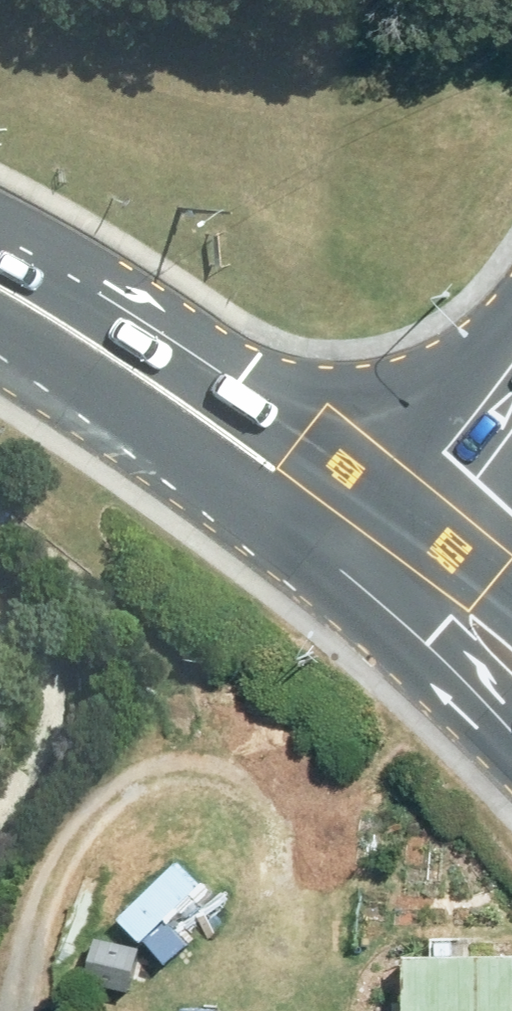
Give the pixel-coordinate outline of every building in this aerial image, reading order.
[(411,948),(411,1010),(511,1010),(511,950),(411,948)]
